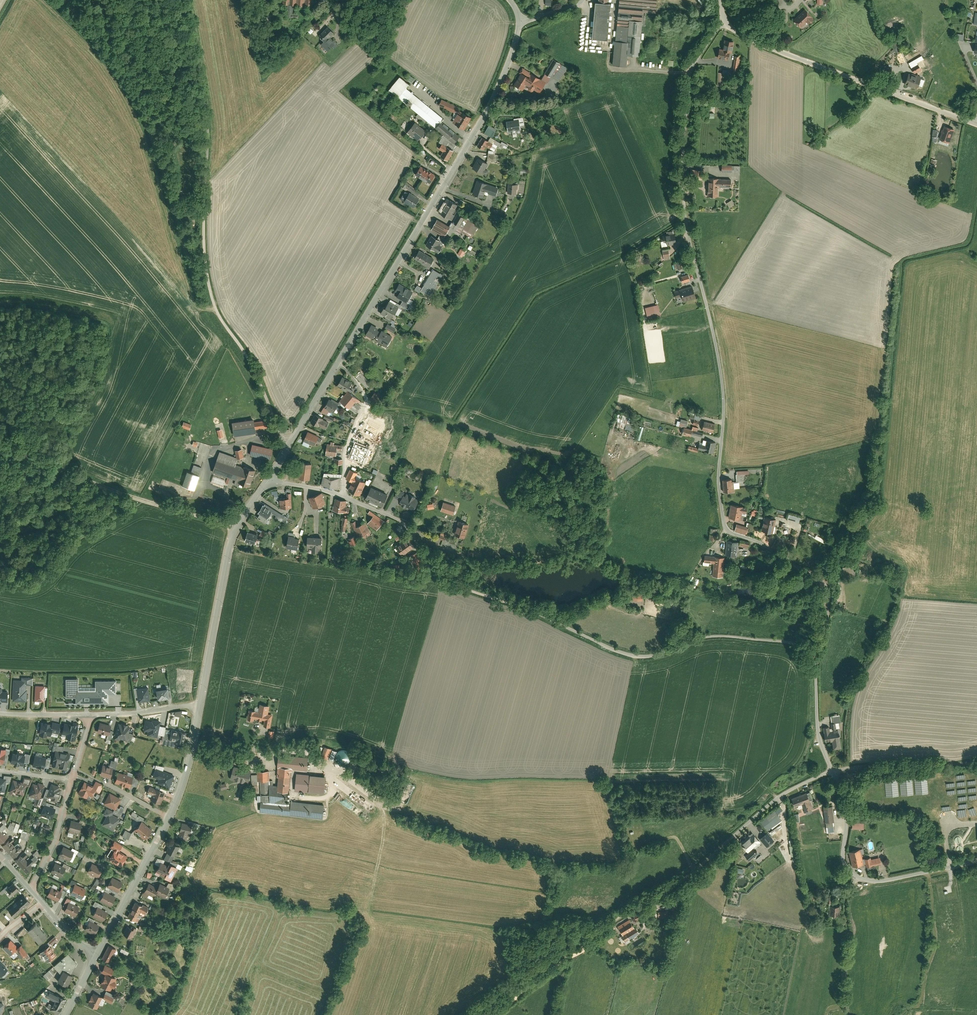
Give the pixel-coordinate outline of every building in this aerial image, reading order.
[(613,65),(626,66),(627,56),(639,57),(643,13),(657,15),(658,0),(619,0),(613,65)] [(296,3),(288,2),(288,10),(295,11),(296,3)] [(592,39),(608,40),(611,4),(608,4),(597,3),(595,3),(592,39)] [(811,19),(812,17),(805,9),(793,20),(800,28),(808,22),(809,23),(812,20),(811,19)] [(336,30),(330,24),(321,32),(325,36),(321,40),(326,45),(328,47),(329,49),(338,41),(332,35),(336,30)] [(736,39),(726,37),(724,46),(733,48),(734,48),(736,39)] [(898,39),(892,41),(894,45),(896,50),(901,48),(898,39)] [(720,50),(719,55),(731,57),(733,48),(724,46),(721,45),(721,47),(719,47),(719,49),(720,50)] [(918,57),(920,61),(926,57),(923,52),(917,56),(918,57)] [(562,60),(555,56),(546,70),(553,75),(554,73),(562,61),(562,60)] [(918,57),(911,61),(917,71),(923,67),(920,61),(918,57)] [(565,63),(562,61),(554,73),(558,75),(565,63)] [(565,63),(558,75),(562,77),(569,65),(565,62),(565,63)] [(542,75),(524,65),(521,70),(523,71),(516,82),(524,87),(528,81),(531,83),(530,86),(535,89),(536,86),(542,90),(548,80),(541,76),(542,75)] [(398,92),(437,125),(444,117),(445,115),(409,85),(412,82),(402,74),(391,87),(390,89),(396,94),(398,92)] [(908,74),(904,84),(916,89),(920,78),(908,74)] [(444,96),(441,102),(457,110),(460,103),(450,99),(444,96)] [(466,127),(474,114),(462,107),(454,119),(466,127)] [(444,117),(437,125),(450,135),(456,140),(462,133),(444,117)] [(417,119),(409,128),(420,138),(428,128),(417,119)] [(518,120),(506,122),(508,131),(512,130),(513,133),(517,132),(517,129),(520,129),(518,120)] [(489,126),(485,133),(493,137),(496,130),(489,126)] [(951,145),(957,132),(947,128),(941,141),(951,145)] [(494,141),(483,134),(479,142),(485,146),(487,143),(492,145),(494,141)] [(459,142),(456,140),(450,135),(448,138),(451,140),(456,145),(459,142)] [(451,158),(456,148),(449,143),(444,141),(440,146),(445,149),(442,153),(451,158)] [(497,148),(490,147),(489,156),(496,157),(497,148)] [(490,160),(479,154),(474,165),(485,170),(490,160)] [(422,163),(417,171),(432,180),(438,172),(426,165),(422,163)] [(691,169),(691,178),(704,178),(704,169),(691,169)] [(420,192),(422,188),(408,177),(403,183),(407,185),(408,184),(420,192)] [(501,185),(478,177),(474,191),(486,195),(488,189),(499,192),(501,185)] [(519,181),(510,180),(509,190),(518,191),(519,181)] [(722,180),(711,180),(711,195),(721,195),(722,183),(722,180)] [(412,189),(406,198),(415,204),(421,194),(412,189)] [(733,193),(727,197),(732,205),(738,202),(733,193)] [(461,202),(448,195),(440,210),(453,217),(461,202)] [(466,214),(460,211),(455,219),(459,221),(462,223),(466,214)] [(481,222),(466,214),(462,223),(465,225),(463,229),(474,235),(481,222)] [(436,220),(449,228),(452,223),(439,215),(436,220)] [(436,220),(433,226),(446,234),(449,228),(436,220)] [(463,229),(465,225),(462,223),(459,221),(455,229),(461,232),(463,229)] [(669,232),(665,233),(665,238),(666,239),(669,238),(671,238),(672,241),(677,240),(676,237),(679,237),(678,230),(676,231),(675,228),(669,229),(669,232)] [(443,236),(434,231),(427,242),(441,250),(444,244),(440,241),(443,236)] [(436,255),(421,247),(419,251),(418,250),(415,254),(431,264),(436,255)] [(444,259),(442,264),(449,268),(451,264),(444,259)] [(447,273),(435,266),(423,287),(435,294),(447,273)] [(690,271),(682,273),(684,280),(687,279),(692,278),(690,271)] [(411,286),(401,280),(398,285),(397,288),(401,290),(399,294),(404,297),(409,300),(409,298),(413,291),(409,289),(411,286)] [(694,283),(676,288),(678,295),(684,293),(686,298),(698,294),(694,283)] [(409,300),(404,297),(402,302),(410,306),(413,301),(409,298),(409,300)] [(392,316),(397,308),(400,303),(390,298),(387,303),(386,302),(382,310),(392,316)] [(660,304),(646,307),(649,320),(663,317),(660,304)] [(390,319),(387,325),(395,330),(399,323),(396,322),(392,320),(390,319)] [(381,326),(373,322),(368,331),(375,336),(376,334),(379,329),(381,326)] [(384,328),(382,330),(379,336),(378,337),(388,344),(394,334),(384,328)] [(360,371),(355,376),(369,390),(374,385),(360,371)] [(353,382),(343,376),(337,385),(347,391),(353,382)] [(349,390),(341,400),(350,408),(356,401),(358,399),(349,390)] [(376,394),(374,392),(369,398),(376,404),(384,394),(379,391),(376,394)] [(338,406),(334,403),(335,401),(329,398),(321,412),(327,415),(330,410),(334,412),(338,406)] [(361,405),(356,401),(350,408),(355,412),(361,405)] [(698,409),(696,416),(701,418),(703,418),(705,412),(698,409)] [(322,418),(315,414),(311,422),(318,426),(321,420),(322,418)] [(617,427),(625,429),(626,423),(628,424),(630,417),(620,414),(617,427)] [(685,424),(688,425),(690,417),(684,415),(684,419),(679,417),(678,422),(685,424)] [(235,419),(237,433),(259,430),(258,426),(257,418),(257,416),(235,419)] [(271,416),(257,418),(258,426),(272,424),(271,416)] [(717,421),(706,418),(704,427),(706,427),(706,429),(711,430),(711,429),(715,430),(717,421)] [(193,422),(185,419),(183,425),(191,428),(193,422)] [(321,420),(318,426),(325,429),(328,424),(321,420)] [(626,430),(633,432),(635,426),(628,424),(626,430)] [(685,424),(683,431),(693,434),(694,427),(688,425),(685,424)] [(319,436),(308,432),(304,441),(308,443),(315,446),(319,436)] [(716,451),(719,440),(709,438),(708,443),(701,441),(700,446),(699,447),(700,447),(716,451)] [(275,446),(254,441),(251,453),(265,456),(272,457),(275,446)] [(330,444),(327,444),(326,456),(336,457),(337,450),(341,450),(342,446),(333,444),(333,442),(330,441),(330,444)] [(355,444),(350,459),(366,465),(372,450),(355,444)] [(218,457),(237,464),(240,456),(221,449),(218,457)] [(218,457),(214,470),(240,478),(244,466),(237,464),(218,457)] [(195,463),(192,470),(201,473),(204,466),(195,463)] [(245,463),(244,466),(240,478),(240,480),(251,484),(257,467),(245,463)] [(299,479),(309,480),(311,466),(301,464),(299,479)] [(196,488),(202,474),(201,473),(192,470),(189,469),(187,474),(183,483),(196,488)] [(345,479),(352,482),(354,477),(356,472),(350,469),(345,479)] [(324,473),(321,485),(339,489),(342,474),(324,473)] [(360,496),(366,483),(354,477),(352,482),(348,491),(360,496)] [(735,477),(724,477),(725,490),(735,489),(735,477)] [(388,496),(371,488),(366,499),(370,501),(370,502),(378,506),(379,503),(384,505),(388,496)] [(401,502),(405,496),(398,492),(394,498),(401,502)] [(322,493),(308,498),(313,509),(327,504),(322,493)] [(287,499),(279,500),(280,510),(292,509),(290,494),(286,495),(287,499)] [(401,502),(401,503),(414,511),(419,503),(414,501),(416,498),(409,494),(408,497),(405,495),(405,496),(401,502)] [(345,501),(334,499),(332,510),(348,514),(350,508),(344,506),(345,501)] [(442,508),(440,512),(453,516),(456,506),(443,502),(442,508)] [(750,506),(732,502),(730,515),(742,518),(743,509),(749,510),(750,506)] [(273,511),(263,506),(259,513),(269,519),(273,511)] [(803,514),(790,510),(788,516),(801,520),(803,514)] [(372,518),(367,525),(376,531),(384,522),(370,511),(367,515),(372,518)] [(774,530),(777,516),(766,514),(764,525),(766,525),(765,528),(774,530)] [(355,521),(351,523),(358,538),(369,533),(364,524),(358,527),(355,521)] [(469,524),(459,521),(454,535),(464,538),(469,524)] [(738,522),(736,529),(748,532),(750,524),(748,524),(738,522)] [(248,530),(246,540),(257,542),(259,531),(248,530)] [(778,536),(773,544),(779,548),(784,540),(778,536)] [(295,538),(288,537),(286,550),(297,552),(299,540),(294,540),(295,538)] [(359,544),(356,537),(349,540),(351,547),(359,544)] [(739,539),(728,538),(727,552),(737,553),(739,539)] [(321,539),(306,539),(306,550),(311,549),(311,554),(320,554),(320,549),(321,549),(321,539)] [(406,539),(395,547),(402,556),(413,548),(408,542),(406,539)] [(416,553),(410,556),(415,567),(415,573),(420,573),(421,564),(416,553)] [(725,574),(727,555),(706,553),(706,559),(715,560),(714,573),(725,574)] [(634,593),(634,601),(644,600),(644,592),(634,593)] [(835,598),(833,598),(834,608),(842,608),(841,598),(835,598)] [(13,680),(12,700),(26,701),(27,689),(25,689),(25,685),(26,680),(22,680),(13,680)] [(115,682),(95,682),(96,688),(78,688),(78,680),(66,680),(66,699),(76,698),(76,704),(108,704),(108,695),(115,695),(115,682)] [(44,686),(35,685),(35,701),(44,701),(44,697),(44,688),(44,686)] [(147,688),(136,689),(137,697),(138,702),(149,700),(147,688)] [(156,690),(157,699),(168,697),(167,689),(167,688),(156,690)] [(249,709),(247,719),(253,720),(254,717),(258,718),(258,720),(262,720),(262,719),(265,720),(264,726),(270,727),(272,714),(269,713),(270,705),(260,703),(259,711),(249,709)] [(833,721),(835,721),(836,727),(841,726),(840,720),(842,720),(842,713),(832,714),(833,721)] [(47,721),(43,720),(40,732),(49,733),(49,732),(53,732),(54,729),(55,723),(52,722),(53,721),(47,719),(47,721)] [(70,721),(66,720),(63,730),(68,731),(67,735),(77,737),(80,724),(77,723),(77,722),(70,720),(70,721)] [(123,721),(120,721),(116,736),(121,737),(121,735),(129,737),(130,732),(132,724),(130,723),(130,722),(123,720),(123,721)] [(145,721),(143,731),(147,732),(146,736),(156,738),(156,737),(158,727),(159,722),(151,720),(150,722),(145,721)] [(112,725),(100,722),(97,732),(108,735),(109,735),(110,732),(112,725)] [(842,733),(841,733),(840,727),(833,728),(833,724),(825,725),(827,739),(835,738),(836,746),(843,745),(842,733)] [(165,728),(158,727),(156,737),(163,738),(165,728)] [(184,744),(186,733),(170,731),(169,737),(170,737),(175,738),(175,741),(175,742),(184,744)] [(64,749),(57,747),(57,748),(55,758),(61,759),(61,763),(69,765),(72,750),(64,749)] [(325,747),(321,757),(327,760),(332,749),(325,747)] [(5,760),(8,750),(6,749),(2,748),(0,748),(0,759),(5,760)] [(349,752),(347,751),(345,750),(342,750),(340,750),(338,752),(336,754),(336,756),(336,759),(337,761),(338,763),(340,764),(343,765),(345,764),(347,763),(349,761),(350,759),(351,757),(350,755),(349,752)] [(29,754),(17,752),(15,762),(26,764),(27,761),(29,754)] [(48,757),(38,755),(36,765),(47,767),(47,763),(48,757)] [(279,755),(279,768),(277,785),(277,790),(290,791),(292,769),(307,770),(308,757),(279,755)] [(112,757),(110,763),(115,764),(117,765),(119,759),(112,757)] [(104,761),(101,771),(112,775),(115,764),(110,763),(104,761)] [(230,777),(248,782),(251,770),(233,766),(230,777)] [(120,769),(117,779),(132,785),(132,783),(135,774),(129,772),(120,769)] [(155,769),(152,777),(159,780),(157,784),(168,788),(173,776),(162,772),(155,769)] [(268,770),(257,770),(257,781),(259,781),(269,780),(268,770)] [(135,774),(132,783),(138,785),(141,775),(136,774),(135,774)] [(295,790),(326,793),(327,776),(297,774),(295,790)] [(24,779),(15,776),(11,790),(17,791),(17,790),(25,792),(28,782),(28,780),(24,779)] [(39,781),(34,780),(30,792),(37,795),(35,801),(41,804),(42,801),(43,797),(48,785),(48,784),(46,784),(47,782),(39,779),(39,781)] [(269,780),(259,781),(261,801),(268,802),(270,789),(277,790),(277,785),(269,784),(269,780)] [(64,785),(53,781),(51,787),(48,793),(49,793),(53,795),(52,797),(59,799),(64,785)] [(94,790),(98,792),(102,784),(96,781),(93,787),(95,788),(94,790)] [(88,794),(91,796),(94,790),(95,788),(93,787),(84,782),(80,790),(79,793),(80,794),(80,795),(82,796),(83,796),(84,796),(85,794),(86,794),(88,794)] [(156,786),(155,790),(164,794),(165,795),(167,791),(156,786)] [(155,790),(149,788),(146,794),(152,796),(150,801),(159,805),(164,794),(155,790)] [(290,791),(277,790),(270,789),(268,802),(289,804),(290,791)] [(123,796),(111,790),(106,800),(116,806),(117,806),(119,804),(123,796)] [(810,792),(791,799),(794,807),(802,804),(805,812),(812,810),(809,802),(813,800),(810,792)] [(289,804),(268,802),(261,801),(260,811),(322,817),(324,804),(292,801),(292,804),(289,804)] [(59,808),(45,802),(42,811),(56,816),(59,808)] [(834,804),(825,805),(827,820),(828,820),(835,820),(836,820),(834,804)] [(115,828),(122,815),(113,811),(114,809),(109,806),(107,811),(108,811),(103,821),(115,828)] [(146,815),(134,808),(132,812),(135,814),(134,816),(141,820),(143,818),(146,815)] [(767,831),(781,820),(774,811),(762,820),(760,821),(767,831)] [(80,819),(73,817),(69,829),(70,829),(76,830),(76,831),(77,829),(81,830),(84,820),(80,819)] [(12,819),(8,825),(13,828),(16,824),(17,820),(14,818),(13,820),(12,819)] [(154,827),(143,818),(141,820),(136,827),(146,836),(154,827)] [(188,821),(183,819),(179,834),(188,836),(189,830),(194,831),(196,822),(188,821)] [(2,841),(9,835),(3,829),(0,825),(0,839),(2,841)] [(133,830),(127,827),(124,832),(130,836),(133,830)] [(31,830),(24,828),(23,831),(22,835),(29,838),(31,830)] [(767,846),(773,841),(767,833),(760,839),(767,846)] [(13,834),(3,843),(15,855),(25,846),(21,842),(17,845),(13,840),(17,837),(13,834)] [(753,834),(742,844),(748,851),(759,841),(753,834)] [(169,849),(175,852),(180,842),(172,838),(167,848),(169,849)] [(114,850),(117,852),(118,850),(119,851),(123,846),(114,840),(110,847),(112,848),(114,850)] [(65,843),(60,853),(71,858),(71,857),(75,849),(76,848),(72,847),(65,843)] [(26,849),(16,857),(28,870),(34,864),(32,862),(35,859),(32,857),(31,855),(28,858),(26,855),(29,853),(26,849)] [(165,856),(171,860),(172,860),(173,858),(176,853),(175,852),(169,849),(165,856)] [(852,851),(849,852),(853,867),(864,864),(861,849),(852,851)] [(114,850),(110,857),(118,863),(117,865),(120,867),(126,857),(123,855),(124,854),(119,851),(118,850),(117,852),(114,850)] [(749,860),(757,853),(754,850),(746,856),(749,860)] [(873,857),(867,858),(869,867),(882,864),(880,857),(873,859),(873,857)] [(180,862),(173,858),(172,860),(171,860),(169,864),(162,861),(158,868),(165,872),(164,873),(173,878),(180,863),(179,863),(180,862)] [(57,860),(52,869),(56,871),(61,874),(63,875),(68,865),(64,863),(57,860)] [(102,869),(92,863),(87,872),(97,877),(98,876),(102,869)] [(125,880),(114,874),(109,884),(113,886),(119,889),(120,889),(125,880)] [(101,877),(98,876),(97,877),(93,885),(96,886),(101,877)] [(15,880),(8,886),(14,893),(21,887),(15,880)] [(159,885),(149,880),(144,892),(149,894),(149,893),(154,896),(157,890),(159,885)] [(159,885),(157,890),(166,895),(171,884),(168,883),(162,880),(159,885)] [(72,890),(72,891),(83,896),(88,887),(77,881),(75,884),(72,890)] [(53,884),(48,893),(59,899),(64,889),(63,889),(58,886),(53,884)] [(102,897),(102,898),(112,904),(117,895),(107,889),(105,893),(102,897)] [(26,892),(17,899),(19,901),(24,907),(33,900),(26,892)] [(144,902),(136,899),(129,914),(139,919),(143,909),(147,911),(150,904),(144,901),(144,902)] [(76,902),(70,900),(68,905),(66,908),(77,914),(81,905),(76,902)] [(24,907),(19,901),(10,907),(16,914),(24,907)] [(841,904),(833,903),(832,912),(836,912),(840,913),(841,904)] [(99,905),(95,913),(105,918),(109,909),(103,906),(99,904),(99,905)] [(94,920),(91,919),(88,925),(98,931),(102,924),(94,920)] [(38,920),(30,927),(41,940),(49,933),(38,920)] [(629,939),(639,933),(636,927),(635,928),(629,920),(618,927),(623,935),(622,936),(624,941),(629,938),(629,939)] [(132,925),(128,923),(125,931),(133,935),(138,925),(133,923),(132,925)] [(25,925),(16,932),(20,937),(29,929),(25,925)] [(56,933),(50,939),(53,942),(59,936),(56,933)] [(12,937),(4,945),(12,952),(16,948),(20,945),(12,937)] [(20,945),(16,948),(20,951),(19,952),(23,956),(26,953),(29,950),(22,943),(20,945)] [(51,943),(42,950),(49,959),(59,952),(51,943)] [(120,947),(110,943),(104,956),(112,959),(114,953),(117,954),(120,947)] [(70,950),(55,963),(63,972),(65,967),(73,971),(79,960),(70,950)] [(2,973),(9,966),(2,958),(1,957),(0,959),(0,971),(2,973)] [(108,970),(113,973),(116,967),(106,963),(103,970),(107,972),(108,970)] [(52,966),(44,972),(49,977),(56,971),(52,966)] [(73,971),(65,967),(63,972),(60,978),(62,979),(61,980),(66,983),(67,982),(70,983),(76,973),(73,971)] [(113,973),(108,970),(107,972),(102,983),(113,987),(114,984),(116,985),(119,980),(116,979),(118,975),(113,973)] [(117,992),(108,988),(104,996),(107,997),(113,1000),(117,992)] [(104,994),(95,990),(90,1001),(99,1006),(101,1001),(104,995),(104,994)] [(66,999),(48,991),(46,996),(55,1001),(52,1005),(61,1009),(66,999)] [(59,1013),(61,1009),(52,1005),(48,1003),(46,1007),(59,1013)]
